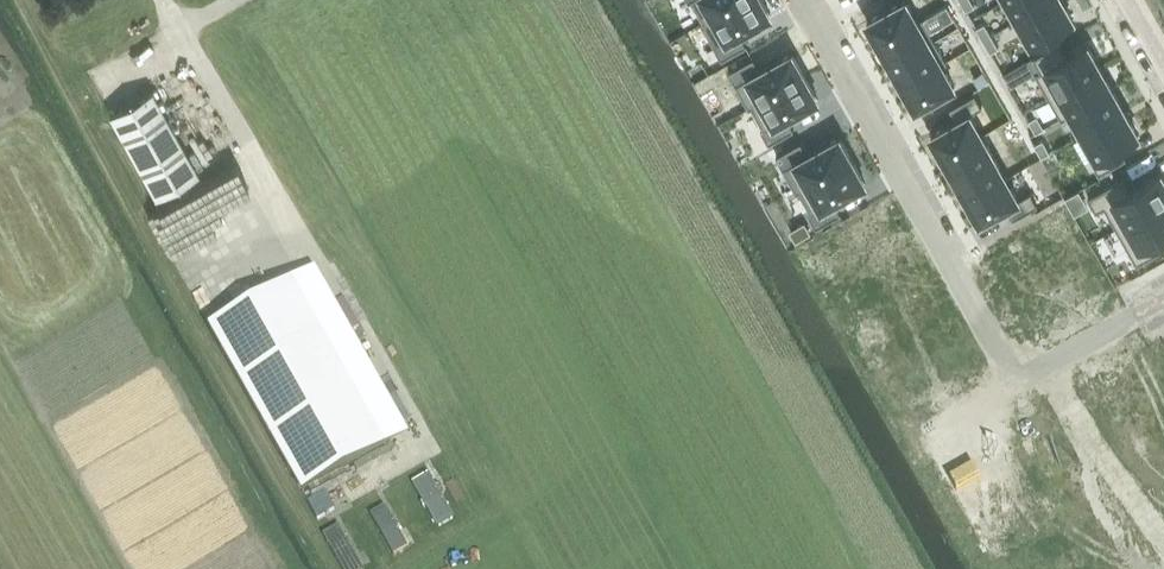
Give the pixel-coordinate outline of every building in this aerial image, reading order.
[(704,20),(704,21),(742,0),(692,0),(704,20)] [(701,22),(722,58),(747,44),(740,32),(771,14),(763,0),(742,0),(704,21),(704,20),(701,22)] [(868,20),(880,42),(918,21),(918,20),(906,0),(904,0),(868,20)] [(1019,20),(1054,0),(1008,0),(1019,20)] [(1074,18),(1064,0),(1054,0),(1019,20),(1032,42),(1074,18)] [(918,21),(880,42),(892,64),(935,39),(923,17),(918,20),(918,21)] [(935,39),(892,64),(904,85),(942,63),(943,64),(948,61),(935,39)] [(1061,42),(1034,57),(1041,70),(1036,73),(1050,97),(1102,68),(1088,43),(1068,55),(1061,42)] [(754,57),(729,71),(750,108),(752,106),(752,105),(805,75),(792,52),(761,69),(754,57)] [(942,63),(904,85),(916,107),(955,85),(943,64),(942,63)] [(1102,68),(1050,97),(1062,119),(1072,114),(1072,112),(1114,89),(1102,68)] [(805,75),(752,105),(752,106),(764,127),(762,128),(769,142),(794,128),(787,116),(818,98),(805,75)] [(1114,89),(1072,112),(1072,114),(1084,134),(1126,110),(1114,89)] [(158,197),(199,174),(152,93),(111,116),(158,197)] [(957,120),(932,134),(944,156),(982,135),(970,113),(982,106),(975,93),(950,107),(957,120)] [(1126,110),(1084,134),(1096,156),(1091,159),(1099,173),(1127,158),(1119,145),(1139,134),(1126,110)] [(194,124),(223,123),(222,114),(194,115),(194,124)] [(982,135),(944,156),(956,177),(994,156),(982,135)] [(801,141),(777,155),(797,192),(800,190),(799,189),(853,159),(840,136),(809,153),(801,141)] [(994,156),(956,177),(968,198),(1006,177),(994,156)] [(853,159),(799,189),(800,190),(811,211),(809,212),(817,226),(842,212),(835,200),(866,182),(853,159)] [(1088,197),(1097,211),(1105,206),(1117,228),(1163,201),(1163,178),(1161,173),(1131,189),(1124,177),(1088,197)] [(1006,177),(968,198),(981,220),(1006,206),(1013,218),(1038,204),(1031,191),(1018,199),(1006,177)] [(1117,228),(1137,263),(1163,248),(1163,247),(1157,235),(1163,231),(1163,201),(1117,228)] [(313,268),(204,328),(298,498),(407,438),(313,268)] [(470,511),(447,469),(432,478),(456,519),(470,511)] [(376,510),(361,519),(385,560),(399,551),(376,510)] [(326,539),(343,568),(362,568),(341,530),(326,539)]
